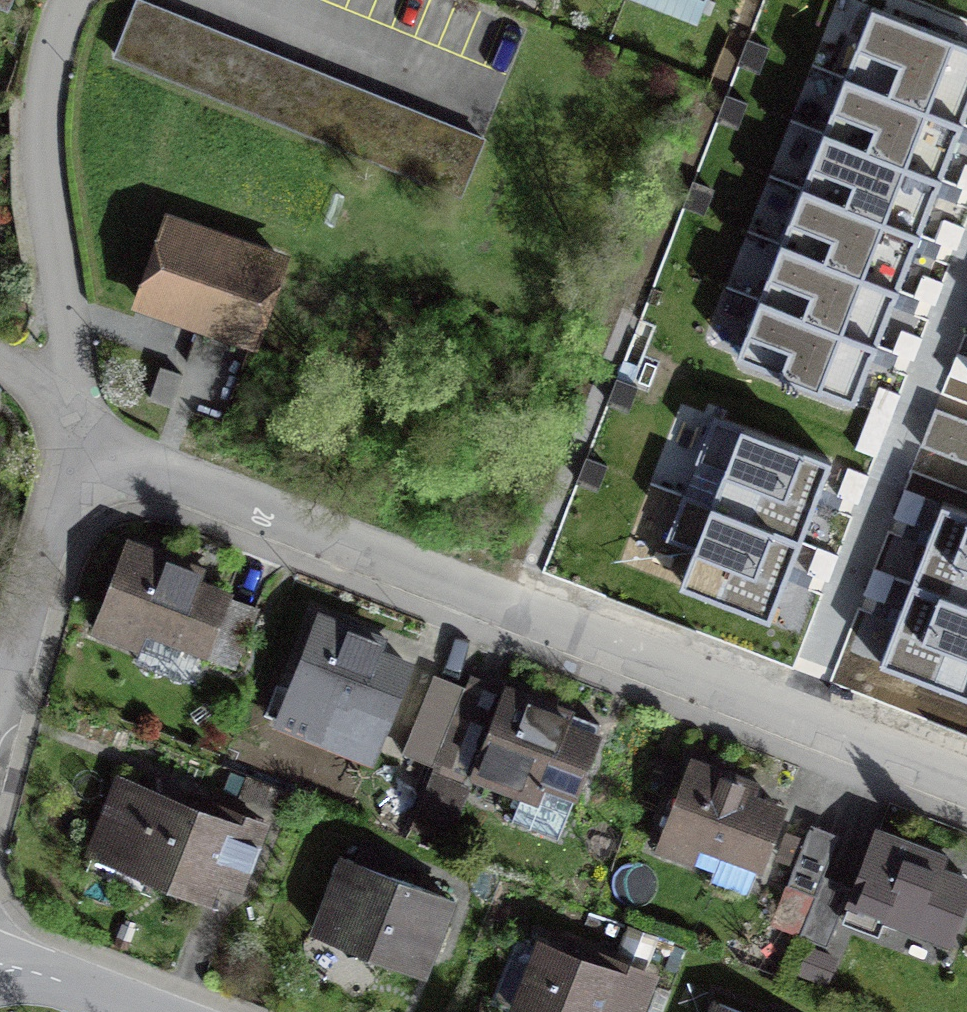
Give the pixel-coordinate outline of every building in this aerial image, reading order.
[(17,10),(21,0),(0,0),(0,3),(17,10)] [(260,50),(234,39),(207,28),(179,16),(154,6),(140,0),(138,0),(116,54),(358,153),(380,99),(367,94),(341,83),(313,71),(287,61),(260,50)] [(966,108),(966,42),(872,5),(844,77),(961,122),(966,108)] [(940,176),(961,122),(844,77),(823,131),(940,176)] [(918,233),(940,176),(823,131),(801,187),(918,233)] [(897,288),(918,233),(801,187),(779,243),(897,288)] [(249,342),(282,263),(174,219),(143,302),(249,342)] [(875,343),(897,288),(779,243),(758,298),(875,343)] [(853,401),(875,343),(758,298),(736,355),(853,401)] [(184,374),(161,366),(150,400),(173,407),(184,374)] [(937,410),(922,448),(966,465),(966,422),(937,410)] [(800,540),(831,460),(741,426),(710,505),(800,540)] [(769,620),(800,540),(710,505),(679,585),(769,620)] [(910,582),(966,604),(966,515),(941,505),(910,582)] [(245,588),(135,543),(102,622),(213,667),(245,588)] [(880,659),(966,693),(966,604),(910,582),(880,659)] [(416,650),(313,614),(271,733),(321,751),(336,708),(390,727),(416,650)] [(457,684),(432,677),(413,743),(439,750),(457,684)] [(607,736),(507,698),(475,781),(575,820),(607,736)] [(787,799),(694,763),(664,841),(758,877),(787,799)] [(462,786),(436,775),(417,820),(442,831),(462,786)] [(270,836),(117,781),(87,865),(240,919),(270,836)] [(834,841),(806,831),(773,925),(800,935),(819,883),(834,841)] [(881,843),(853,915),(959,955),(966,935),(966,875),(881,843)] [(462,899),(343,857),(315,936),(434,977),(462,899)] [(847,893),(819,883),(800,935),(828,945),(847,893)] [(545,947),(522,1011),(646,1011),(655,987),(545,947)]
